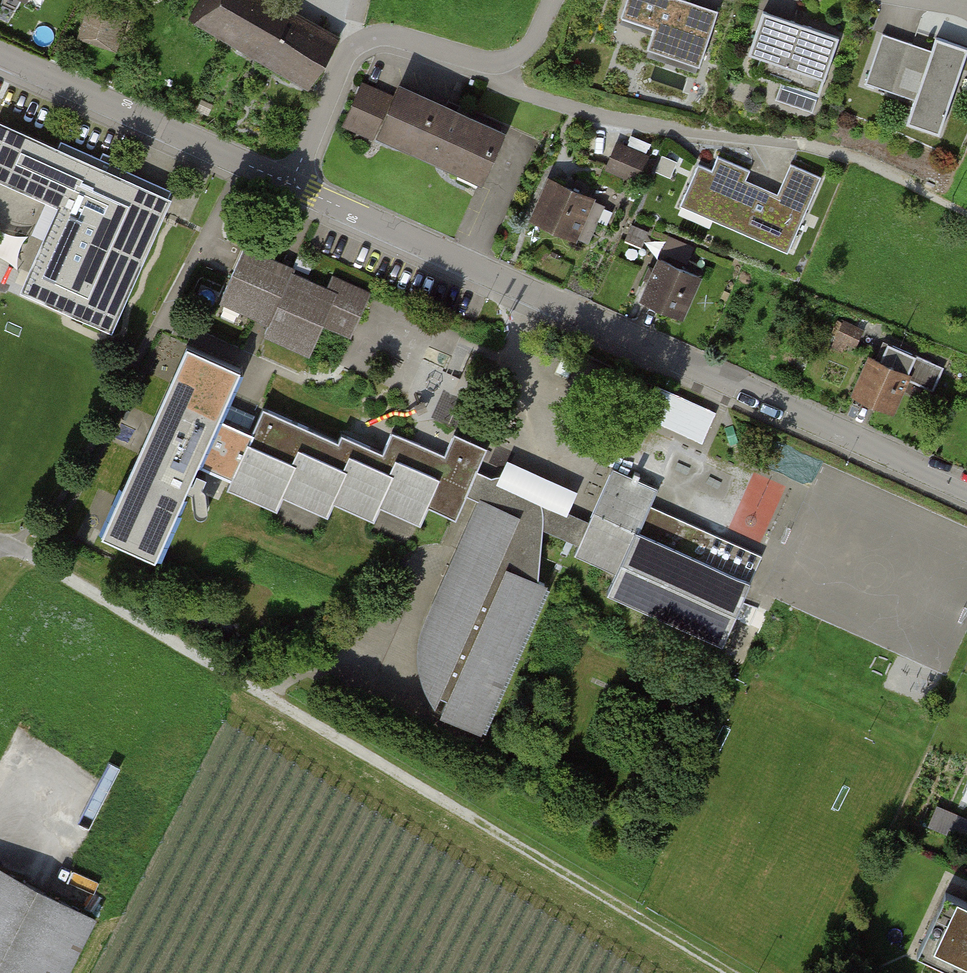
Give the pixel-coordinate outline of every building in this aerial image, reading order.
[(193,15),(310,84),(335,41),(264,0),(202,0),(193,15)] [(689,0),(626,0),(620,17),(654,28),(647,47),(700,65),(718,10),(689,0)] [(97,4),(85,38),(119,50),(131,16),(97,4)] [(839,37),(763,11),(749,53),(761,57),(755,74),(819,95),(839,37)] [(966,52),(966,47),(936,36),(929,55),(910,48),(912,43),(882,33),(865,82),(886,89),(892,72),(921,82),(907,122),(939,133),(966,52)] [(389,98),(361,86),(350,111),(378,123),(389,98)] [(399,86),(379,131),(482,177),(502,132),(399,86)] [(0,124),(0,177),(60,203),(23,287),(111,326),(168,199),(116,176),(122,162),(102,153),(100,158),(61,141),(57,149),(0,124)] [(622,144),(611,168),(641,181),(651,158),(622,144)] [(704,165),(685,209),(793,255),(826,180),(795,167),(782,198),(745,183),(751,170),(723,158),(717,171),(704,165)] [(558,180),(541,218),(581,235),(598,198),(558,180)] [(333,289),(245,250),(222,302),(272,324),(267,335),(311,354),(325,324),(351,335),(371,291),(338,277),(333,289)] [(666,261),(649,301),(688,318),(706,278),(666,261)] [(875,359),(858,396),(897,413),(912,380),(939,392),(951,366),(896,341),(886,364),(875,359)] [(187,346),(104,535),(158,558),(198,466),(238,483),(258,437),(219,419),(241,370),(187,346)] [(648,415),(705,440),(718,411),(661,386),(648,415)] [(258,437),(238,483),(234,491),(282,512),(288,497),(333,516),(339,504),(378,521),(384,507),(426,525),(433,509),(458,520),(469,494),(479,471),(489,448),(458,435),(449,455),(396,432),(387,454),(347,437),(345,443),(269,410),(258,437)] [(593,520),(583,543),(579,553),(618,570),(609,590),(727,641),(764,556),(654,508),(662,490),(615,469),(593,520)] [(479,471),(469,494),(482,499),(429,620),(422,645),(421,665),(426,683),(434,696),(446,706),(443,713),(489,733),(555,583),(544,579),(546,551),(547,528),(583,543),(593,520),(479,471)] [(755,472),(735,525),(751,531),(749,536),(766,543),(789,485),(755,472)] [(966,814),(966,811),(938,801),(924,843),(953,853),(966,814)] [(96,918),(0,868),(0,972),(67,972),(96,918)] [(917,951),(966,972),(966,904),(943,893),(917,951)]
